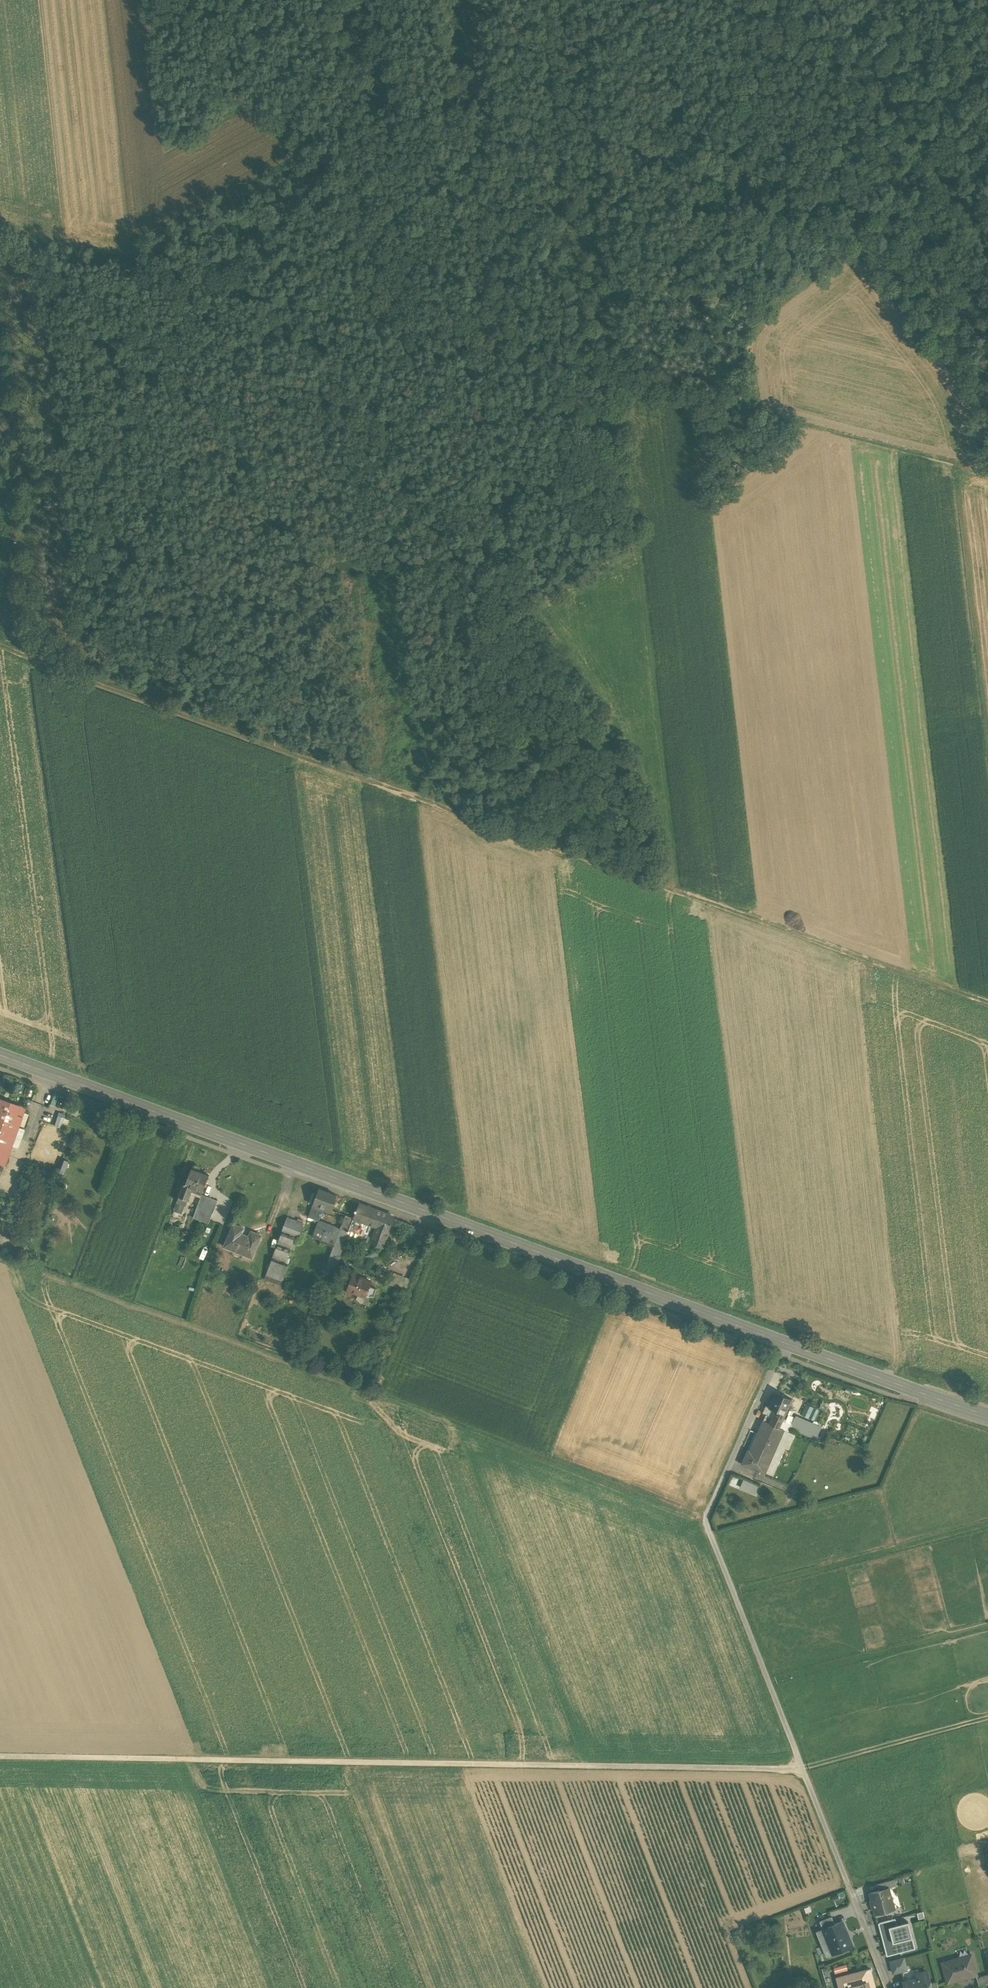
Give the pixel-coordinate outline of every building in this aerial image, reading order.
[(0,1099),(0,1121),(18,1127),(25,1108),(20,1106),(0,1099)] [(59,1115),(55,1125),(66,1128),(70,1119),(59,1115)] [(0,1121),(0,1164),(4,1165),(18,1127),(0,1121)] [(193,1168),(192,1168),(186,1185),(185,1185),(192,1188),(203,1192),(209,1175),(199,1171),(193,1168)] [(192,1188),(185,1185),(186,1185),(184,1184),(180,1196),(188,1200),(192,1188)] [(337,1196),(319,1189),(313,1203),(321,1206),(327,1209),(332,1210),(337,1196)] [(218,1200),(202,1194),(198,1206),(213,1212),(218,1200)] [(321,1206),(313,1203),(308,1217),(316,1220),(320,1210),(321,1206)] [(393,1216),(359,1203),(353,1218),(353,1219),(349,1231),(372,1238),(370,1243),(383,1248),(394,1218),(393,1216)] [(213,1212),(198,1206),(193,1218),(209,1223),(213,1212)] [(335,1244),(323,1276),(331,1279),(349,1231),(353,1219),(353,1218),(346,1215),(341,1229),(335,1244)] [(303,1223),(287,1218),(282,1232),(295,1236),(298,1237),(303,1223)] [(341,1229),(318,1221),(316,1228),(324,1231),(321,1239),(335,1244),(341,1229)] [(249,1237),(241,1234),(243,1228),(234,1224),(225,1247),(252,1258),(261,1235),(252,1231),(249,1237)] [(313,1236),(321,1239),(324,1231),(316,1228),(313,1236)] [(282,1232),(272,1258),(277,1260),(283,1262),(285,1263),(295,1236),(282,1232)] [(396,1272),(392,1283),(405,1289),(410,1277),(396,1272)] [(371,1281),(353,1275),(347,1290),(366,1297),(370,1286),(371,1281)] [(377,1289),(370,1286),(366,1297),(373,1299),(377,1289)] [(791,1399),(775,1392),(772,1399),(770,1403),(769,1407),(775,1410),(785,1414),(791,1399)] [(806,1403),(802,1415),(815,1420),(820,1409),(806,1403)] [(769,1407),(766,1406),(763,1414),(765,1415),(766,1415),(772,1418),(775,1410),(769,1407)] [(772,1418),(770,1424),(779,1428),(785,1414),(775,1410),(772,1418)] [(772,1418),(766,1415),(765,1415),(763,1421),(764,1421),(770,1424),(772,1418)] [(820,1429),(794,1418),(790,1427),(816,1438),(820,1429)] [(770,1424),(764,1421),(758,1432),(776,1440),(775,1440),(778,1441),(783,1430),(779,1428),(770,1424)] [(776,1440),(758,1432),(750,1452),(748,1451),(743,1463),(764,1473),(769,1461),(767,1459),(775,1440),(776,1440)] [(756,1494),(760,1485),(743,1478),(739,1487),(756,1494)] [(889,1888),(870,1893),(876,1913),(894,1908),(889,1888)] [(832,1916),(820,1921),(823,1929),(835,1924),(832,1916)] [(882,1935),(884,1935),(890,1933),(889,1927),(897,1924),(896,1919),(879,1923),(882,1935)] [(835,1924),(823,1929),(833,1954),(851,1946),(845,1930),(846,1930),(842,1921),(835,1924)] [(908,1921),(897,1924),(889,1927),(890,1933),(884,1935),(887,1946),(885,1946),(887,1956),(911,1950),(908,1939),(913,1938),(908,1921)] [(971,1955),(942,1963),(948,1983),(977,1975),(971,1955)] [(904,1958),(890,1961),(893,1973),(907,1969),(904,1958)] [(837,1977),(840,1987),(875,1987),(870,1968),(837,1977)] [(917,1974),(918,1978),(904,1981),(905,1987),(932,1987),(930,1983),(927,1971),(917,1974)] [(977,1978),(979,1985),(987,1983),(987,1975),(977,1978)]
